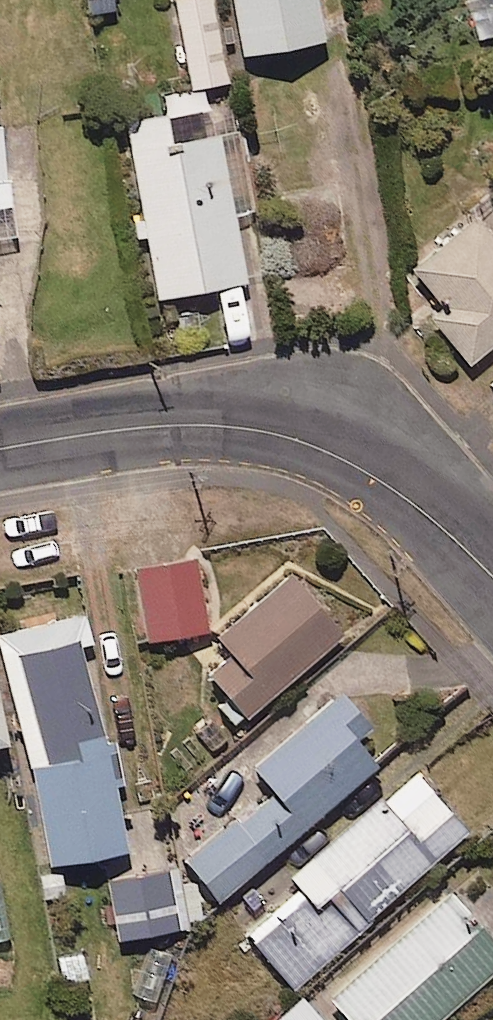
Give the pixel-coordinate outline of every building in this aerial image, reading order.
[(212,0),(175,0),(191,93),(228,87),(212,0)] [(316,0),(232,0),(241,61),(323,49),(316,0)] [(147,239),(159,304),(247,288),(214,111),(166,120),(126,127),(143,216),(131,218),(136,241),(147,239)] [(13,211),(2,130),(0,130),(0,213),(13,211)] [(476,222),(410,276),(444,318),(434,326),(469,370),(492,350),(492,243),(476,222)] [(209,636),(198,562),(131,572),(142,646),(209,636)] [(344,639),(294,579),(221,640),(236,658),(210,679),(246,721),(344,639)] [(80,621),(0,637),(0,638),(47,873),(127,856),(80,621)] [(371,730),(342,696),(252,774),(270,794),(185,868),(219,907),(376,771),(354,745),(371,730)] [(468,836),(410,773),(239,930),(297,992),(468,836)] [(177,934),(167,878),(110,887),(120,944),(177,934)] [(450,899),(330,1002),(346,1019),(445,1019),(492,979),(492,949),(450,899)] [(88,953),(57,957),(62,991),(93,987),(88,953)] [(302,1002),(283,1019),(318,1019),(302,1002)]
